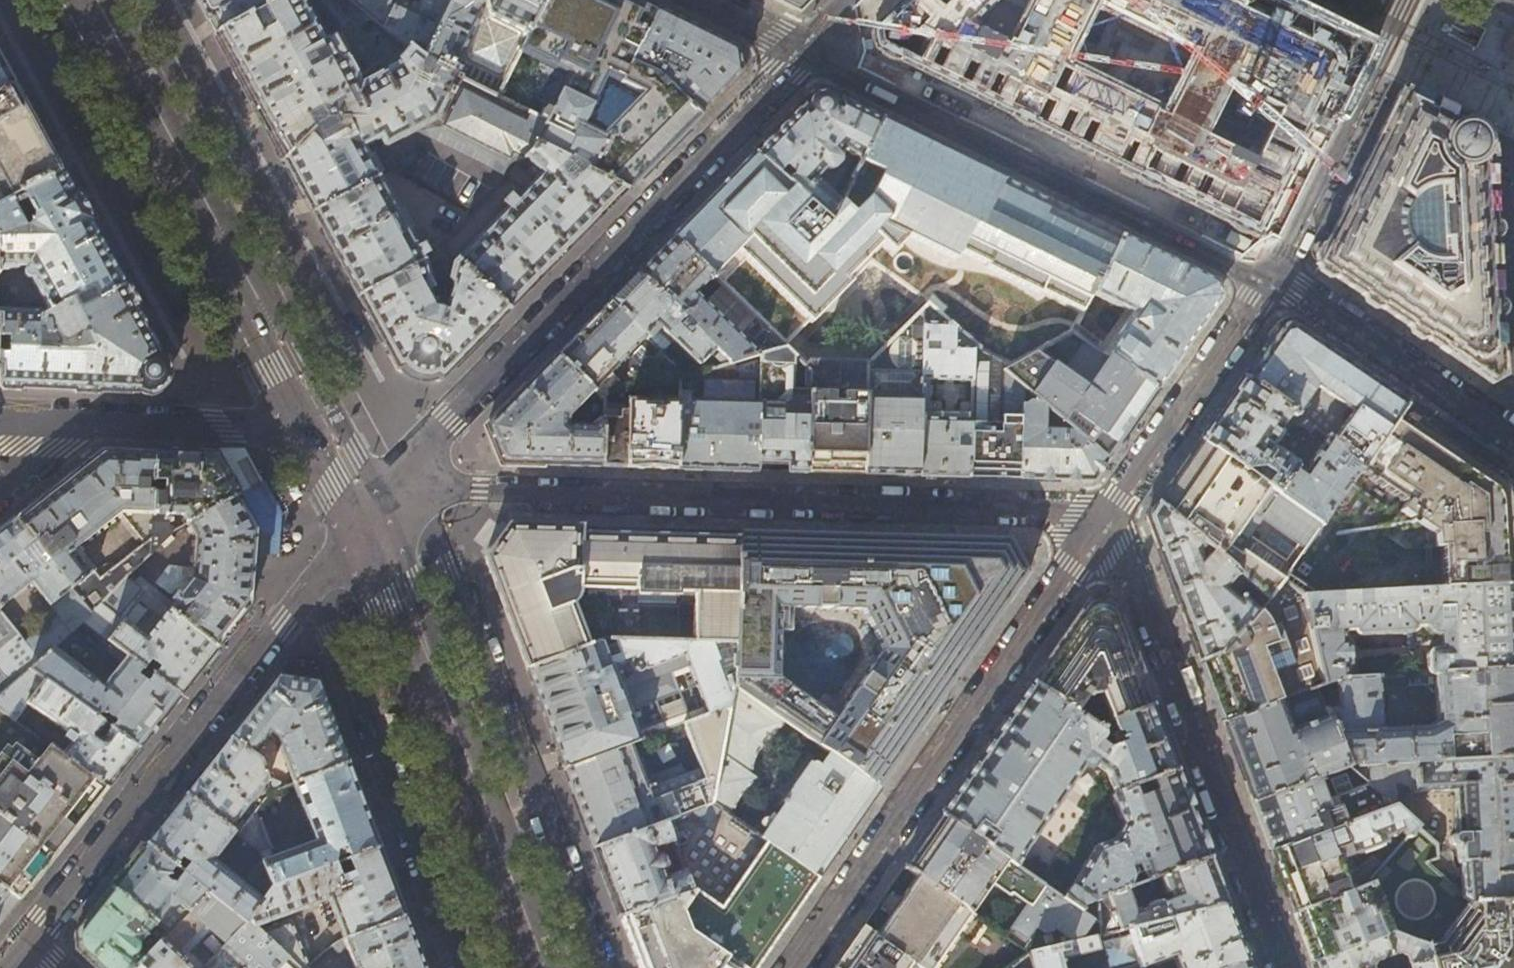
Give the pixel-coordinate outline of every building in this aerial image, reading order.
[(277,0),(195,0),(214,35),(277,0)] [(333,37),(325,41),(302,0),(277,0),(214,35),(247,96),(282,161),(318,125),(321,123),(333,122),(362,120),(402,98),(416,70),(420,61),(405,49),(395,62),(358,82),(333,37)] [(356,8),(382,29),(393,6),(386,0),(347,0),(356,8)] [(393,6),(382,29),(405,49),(420,61),(450,0),(396,0),(393,6)] [(420,61),(432,67),(452,76),(459,61),(492,77),(485,92),(496,98),(544,0),(450,0),(420,61)] [(574,60),(604,0),(544,0),(496,98),(544,121),(574,60)] [(656,9),(637,0),(604,0),(574,60),(610,78),(619,83),(630,61),(656,9)] [(800,14),(813,0),(773,0),(800,14)] [(871,34),(874,49),(876,50),(956,90),(1031,127),(1068,145),(1127,174),(1255,237),(1300,146),(1337,71),(1338,67),(1338,64),(1338,62),(1336,57),(1335,55),(1333,53),(1329,50),(1315,43),(1306,38),(1252,12),(1229,0),(1027,0),(1007,42),(1000,45),(978,34),(975,24),(998,0),(904,0),(871,34)] [(656,9),(630,61),(654,74),(661,80),(675,94),(700,116),(720,95),(741,74),(737,49),(696,29),(656,9)] [(1511,24),(1504,36),(1513,41),(1513,25),(1511,24)] [(14,84),(0,58),(0,91),(14,84)] [(661,156),(700,116),(675,94),(668,102),(663,99),(668,93),(663,89),(659,93),(656,92),(660,85),(661,80),(654,74),(630,61),(619,83),(619,84),(644,97),(603,138),(581,126),(599,87),(602,87),(606,85),(609,83),(610,78),(574,60),(544,121),(542,126),(542,127),(553,132),(545,150),(625,192),(661,156)] [(362,150),(378,141),(380,147),(381,148),(382,149),(385,149),(413,133),(499,182),(500,178),(505,168),(508,165),(513,161),(521,157),(529,152),(534,144),(542,127),(542,126),(544,121),(496,98),(485,92),(452,76),(432,67),(420,61),(416,70),(402,98),(362,120),(333,122),(321,123),(318,125),(282,161),(296,186),(311,214),(377,178),(362,150)] [(14,84),(0,91),(0,204),(61,172),(37,127),(14,84)] [(1499,309),(1495,246),(1498,244),(1500,241),(1500,239),(1500,236),(1499,233),(1497,231),(1495,230),(1492,184),(1491,160),(1493,160),(1493,151),(1491,151),(1491,147),(1490,139),(1486,132),(1481,126),(1476,122),(1470,118),(1470,117),(1463,113),(1462,115),(1403,85),(1398,92),(1376,136),(1377,136),(1339,214),(1327,239),(1322,241),(1315,255),(1316,261),(1315,264),(1317,266),(1318,271),(1331,280),(1337,280),(1340,282),(1359,295),(1360,300),(1373,309),(1380,309),(1399,322),(1408,328),(1409,334),(1422,343),(1429,342),(1455,360),(1489,384),(1503,377),(1500,324),(1503,322),(1504,320),(1505,318),(1504,315),(1503,312),(1501,310),(1499,309)] [(788,118),(753,154),(830,220),(837,205),(835,200),(814,181),(824,171),(825,172),(827,172),(830,172),(832,171),(837,166),(838,164),(839,162),(838,159),(837,158),(842,152),(859,160),(880,119),(848,104),(837,98),(836,102),(834,99),(832,97),(829,94),(825,92),(819,92),(814,93),(808,97),(807,99),(805,103),(804,107),(802,105),(788,118)] [(915,237),(955,156),(920,139),(880,119),(859,160),(837,205),(830,220),(870,255),(883,240),(893,250),(910,234),(915,237)] [(529,152),(521,157),(521,158),(538,174),(512,201),(507,196),(500,203),(505,208),(454,259),(479,283),(488,274),(491,277),(494,274),(495,284),(488,291),(508,311),(570,248),(625,192),(545,150),(534,144),(529,152)] [(851,275),(870,255),(830,220),(753,154),(715,193),(671,237),(711,276),(755,319),(784,348),(808,321),(811,324),(854,278),(851,275)] [(965,255),(1002,179),(979,168),(955,156),(915,237),(956,258),(960,253),(965,255)] [(61,172),(0,204),(0,268),(26,269),(44,303),(46,303),(50,311),(51,312),(93,289),(99,299),(123,286),(94,232),(61,172)] [(377,178),(311,214),(332,252),(356,297),(423,261),(420,255),(424,253),(420,244),(415,247),(377,178)] [(1011,280),(1049,203),(1026,191),(1002,179),(965,255),(983,264),(984,267),(1011,280)] [(1092,294),(1120,237),(1093,224),(1049,203),(1011,280),(1039,294),(1041,292),(1083,313),(1092,294)] [(654,255),(636,273),(728,364),(757,356),(694,294),(711,276),(671,237),(654,255)] [(1120,237),(1092,294),(1130,313),(1103,354),(1154,390),(1182,351),(1218,298),(1214,284),(1170,262),(1120,237)] [(408,375),(418,379),(425,380),(428,380),(434,377),(439,382),(462,359),(484,336),(508,311),(488,291),(479,283),(454,259),(451,263),(439,260),(430,261),(424,264),(423,261),(356,297),(379,339),(396,371),(401,368),(403,371),(408,375)] [(625,284),(608,302),(684,377),(698,373),(728,364),(636,273),(625,284)] [(123,286),(99,299),(93,289),(51,312),(50,311),(42,315),(40,312),(0,310),(0,386),(35,388),(110,391),(137,392),(137,391),(138,391),(144,393),(147,394),(154,393),(156,392),(164,383),(166,378),(167,371),(166,363),(162,358),(158,355),(157,354),(159,352),(145,327),(123,286)] [(586,324),(555,356),(593,392),(602,401),(601,419),(600,467),(610,467),(625,468),(627,391),(634,390),(656,384),(678,378),(684,377),(608,302),(586,324)] [(927,304),(923,309),(917,476),(945,477),(968,478),(970,411),(963,410),(961,411),(959,413),(958,414),(958,420),(930,419),(931,414),(930,411),(929,410),(927,409),(929,379),(971,381),(972,343),(927,304)] [(923,309),(870,361),(866,364),(862,475),(892,476),(917,476),(923,309)] [(784,348),(755,319),(742,332),(756,346),(762,347),(768,353),(784,348)] [(1277,326),(1276,328),(1262,348),(1242,378),(1317,431),(1325,437),(1363,464),(1407,401),(1341,356),(1297,326),(1295,325),(1293,323),(1288,322),(1286,322),(1284,322),(1281,323),(1277,326)] [(1038,352),(1003,371),(1023,388),(1106,460),(1132,422),(1154,390),(1103,354),(1084,341),(1064,370),(1038,352)] [(977,348),(972,343),(971,381),(970,411),(968,478),(977,478),(1003,479),(1019,479),(1023,388),(1003,371),(977,348)] [(792,355),(784,348),(768,353),(760,355),(757,461),(788,462),(787,473),(806,473),(809,390),(791,390),(792,355)] [(760,355),(757,356),(728,364),(698,373),(697,399),(689,399),(689,392),(678,392),(676,469),(718,471),(756,472),(757,461),(760,355)] [(593,392),(555,356),(485,427),(500,464),(553,466),(600,467),(601,419),(567,418),(568,415),(587,397),(588,398),(593,392)] [(809,372),(809,390),(806,473),(836,474),(862,475),(866,364),(870,361),(810,360),(804,366),(809,372)] [(678,392),(678,378),(656,384),(656,397),(653,397),(651,397),(647,398),(645,399),(644,401),(643,402),(629,402),(629,399),(633,398),(635,395),(634,390),(627,391),(625,468),(648,469),(676,469),(678,392)] [(1314,437),(1317,431),(1242,378),(1221,409),(1199,440),(1320,526),(1363,464),(1325,437),(1308,462),(1309,465),(1304,473),(1296,468),(1296,463),(1277,449),(1272,450),(1267,447),(1279,430),(1286,434),(1290,427),(1301,427),(1314,437)] [(1098,473),(1106,460),(1023,388),(1019,479),(1056,480),(1092,481),(1098,473)] [(1407,401),(1363,464),(1320,526),(1281,582),(1280,583),(1300,598),(1513,586),(1513,560),(1508,484),(1502,473),(1494,460),(1462,437),(1407,401)] [(1178,470),(1156,503),(1177,523),(1236,573),(1259,593),(1266,599),(1280,583),(1281,582),(1320,526),(1199,440),(1178,470)] [(15,518),(36,543),(44,537),(50,544),(41,550),(91,613),(126,578),(150,553),(152,495),(152,493),(140,492),(140,483),(153,484),(154,453),(127,452),(101,451),(52,489),(15,518)] [(191,455),(154,453),(153,484),(165,484),(166,496),(152,495),(150,553),(171,533),(167,531),(167,521),(171,522),(172,514),(181,515),(186,524),(238,497),(237,495),(226,474),(218,460),(216,456),(191,455)] [(249,488),(234,462),(228,465),(226,461),(218,460),(226,474),(237,495),(249,488)] [(249,517),(238,497),(186,524),(194,540),(192,567),(169,565),(157,582),(169,592),(173,591),(176,587),(182,592),(173,604),(140,577),(134,584),(126,578),(91,613),(83,622),(107,640),(122,621),(139,599),(144,592),(185,624),(192,616),(200,622),(193,630),(217,649),(237,622),(250,606),(256,531),(249,517)] [(1236,573),(1177,523),(1156,503),(1149,513),(1146,518),(1174,594),(1201,667),(1219,654),(1256,611),(1242,599),(1240,599),(1238,599),(1236,600),(1235,601),(1222,589),(1236,573)] [(15,518),(0,530),(0,607),(31,583),(57,617),(25,642),(40,661),(52,649),(83,622),(91,613),(41,550),(36,543),(15,518)] [(734,642),(737,531),(579,527),(507,525),(484,557),(506,617),(526,669),(602,641),(734,642)] [(945,693),(1028,574),(1037,562),(1026,540),(1009,538),(994,538),(929,536),(804,533),(737,531),(734,642),(733,686),(789,726),(830,754),(879,788),(945,693)] [(1320,686),(1300,598),(1280,583),(1266,599),(1260,606),(1256,611),(1219,654),(1201,667),(1210,690),(1224,728),(1315,687),(1320,686)] [(1300,598),(1320,686),(1336,679),(1345,679),(1344,670),(1347,669),(1348,667),(1348,666),(1347,644),(1347,643),(1345,641),(1344,641),(1342,640),(1342,631),(1351,631),(1351,633),(1353,634),(1353,635),(1354,636),(1357,636),(1409,633),(1411,633),(1413,632),(1414,631),(1414,628),(1423,628),(1425,631),(1428,633),(1431,635),(1434,636),(1437,636),(1438,650),(1431,651),(1430,651),(1428,652),(1427,653),(1425,657),(1426,675),(1513,670),(1513,589),(1513,586),(1300,598)] [(193,630),(185,624),(144,592),(139,599),(153,610),(153,611),(161,618),(146,638),(122,621),(107,640),(114,645),(143,668),(150,659),(159,667),(152,676),(179,696),(198,672),(217,649),(193,630)] [(1130,651),(1118,619),(1112,603),(1091,600),(1060,645),(1032,684),(1074,714),(1087,695),(1090,695),(1097,695),(1101,694),(1111,721),(1150,706),(1142,684),(1130,651)] [(14,721),(19,714),(26,705),(44,681),(29,670),(40,661),(25,642),(0,611),(0,710),(14,721)] [(731,686),(733,686),(734,642),(602,641),(526,669),(545,719),(563,769),(628,744),(636,741),(628,721),(630,720),(629,715),(627,715),(626,712),(619,692),(620,692),(618,686),(616,687),(612,681),(608,669),(626,662),(629,670),(635,673),(683,655),(688,668),(706,715),(728,706),(731,686)] [(52,649),(40,661),(29,670),(44,681),(94,718),(104,711),(116,721),(110,729),(111,729),(138,749),(160,720),(179,696),(152,676),(146,684),(136,677),(143,668),(114,645),(108,653),(121,663),(101,688),(52,649)] [(668,675),(688,668),(683,655),(635,673),(629,670),(626,662),(608,669),(612,681),(616,687),(618,686),(620,692),(619,692),(626,712),(675,694),(668,675)] [(1346,767),(1513,758),(1513,670),(1426,675),(1408,676),(1408,684),(1424,684),(1432,693),(1435,692),(1437,722),(1426,729),(1380,731),(1377,677),(1345,679),(1336,679),(1320,686),(1315,687),(1346,767)] [(247,752),(252,757),(267,738),(270,734),(276,738),(278,743),(286,766),(293,784),(303,781),(317,775),(324,772),(348,763),(344,753),(334,725),(332,722),(317,681),(283,676),(277,675),(262,694),(258,700),(250,710),(228,738),(241,748),(247,752)] [(44,681),(26,705),(67,734),(64,738),(69,742),(60,754),(107,788),(125,765),(138,749),(111,729),(102,741),(95,736),(104,724),(94,718),(44,681)] [(1166,747),(1150,706),(1111,721),(1110,721),(1109,722),(1113,732),(1115,734),(1118,734),(1121,742),(1107,749),(1098,743),(1102,737),(1102,736),(1102,735),(1101,732),(1100,732),(1101,730),(1097,726),(1094,728),(1074,714),(1032,684),(1003,726),(961,786),(941,814),(1013,865),(1081,769),(1085,771),(1091,771),(1094,766),(1107,774),(1114,792),(1110,794),(1110,797),(1110,799),(1120,825),(1112,841),(1092,848),(1067,886),(1066,885),(1058,896),(1093,919),(1099,923),(1095,899),(1126,888),(1129,880),(1130,878),(1132,878),(1134,873),(1132,868),(1140,865),(1146,880),(1147,880),(1207,858),(1190,810),(1166,747)] [(789,726),(733,686),(731,686),(728,706),(720,754),(753,777),(753,773),(753,769),(754,763),(756,755),(759,750),(759,751),(767,740),(766,739),(769,737),(776,731),(784,727),(789,726)] [(1346,767),(1315,687),(1224,728),(1237,763),(1254,808),(1346,767)] [(728,706),(706,715),(682,724),(698,769),(645,788),(628,744),(563,769),(579,811),(593,848),(664,822),(711,804),(720,754),(728,706)] [(19,714),(14,721),(20,725),(25,718),(19,714)] [(259,762),(252,757),(247,752),(241,748),(228,738),(207,764),(184,794),(209,814),(233,832),(236,835),(246,822),(242,820),(238,825),(234,822),(267,783),(261,768),(259,762)] [(107,788),(60,754),(49,746),(38,760),(15,744),(0,765),(0,887),(19,901),(36,878),(61,847),(86,815),(107,788)] [(763,784),(753,777),(720,754),(711,804),(817,878),(830,860),(843,841),(791,804),(776,825),(736,798),(739,794),(740,792),(743,789),(747,787),(752,785),(756,784),(763,784)] [(786,800),(791,804),(843,841),(861,815),(879,788),(830,754),(820,767),(816,763),(811,764),(786,800)] [(1346,767),(1389,807),(1413,827),(1414,826),(1412,793),(1454,791),(1456,836),(1452,836),(1450,837),(1449,838),(1448,841),(1448,842),(1449,844),(1451,845),(1453,845),(1457,846),(1458,863),(1460,864),(1462,896),(1470,903),(1513,900),(1513,758),(1346,767)] [(364,807),(348,763),(324,772),(317,775),(303,781),(293,784),(315,841),(272,858),(268,849),(271,848),(259,819),(257,819),(254,811),(246,822),(236,835),(257,851),(261,860),(271,887),(379,847),(364,807)] [(1270,852),(1389,807),(1346,767),(1254,808),(1261,828),(1270,852)] [(267,783),(268,787),(270,791),(281,787),(280,783),(272,780),(267,783)] [(211,860),(233,832),(209,814),(184,794),(166,817),(161,824),(146,842),(145,843),(174,865),(181,856),(189,863),(182,872),(207,891),(246,922),(247,920),(271,887),(261,860),(246,878),(253,884),(248,890),(211,860)] [(664,822),(671,842),(682,870),(690,890),(693,891),(681,914),(687,932),(740,967),(755,967),(788,920),(817,878),(711,804),(664,822)] [(1404,836),(1413,827),(1389,807),(1270,852),(1281,882),(1293,913),(1361,886),(1367,879),(1380,864),(1370,856),(1356,869),(1350,871),(1345,858),(1384,843),(1383,839),(1400,833),(1404,836)] [(1013,865),(941,814),(928,833),(905,867),(918,876),(955,902),(965,887),(976,896),(985,894),(995,881),(1029,904),(1007,937),(1030,953),(1078,941),(1093,919),(1058,896),(1013,865)] [(146,842),(161,824),(157,821),(142,839),(146,842)] [(652,849),(671,842),(664,822),(593,848),(607,885),(619,917),(690,890),(682,870),(663,877),(661,872),(664,871),(665,869),(665,868),(665,866),(665,865),(666,864),(663,856),(662,856),(661,855),(658,854),(656,853),(654,854),(652,849)] [(1404,836),(1380,864),(1367,879),(1386,933),(1388,932),(1424,945),(1430,967),(1513,967),(1513,900),(1470,903),(1462,896),(1425,864),(1435,860),(1435,847),(1413,827),(1404,836)] [(163,878),(174,865),(145,843),(129,864),(110,888),(168,932),(182,917),(166,908),(167,907),(170,908),(173,908),(177,906),(179,903),(188,911),(207,891),(182,872),(174,882),(167,882),(163,878)] [(393,884),(379,847),(271,887),(247,920),(254,927),(328,899),(343,939),(406,916),(393,884)] [(1213,873),(1207,858),(1147,880),(1146,880),(1126,888),(1095,899),(1099,923),(1100,936),(1128,927),(1224,903),(1213,873)] [(955,902),(918,876),(906,893),(876,937),(875,938),(918,967),(933,967),(943,953),(948,956),(961,937),(965,939),(970,938),(982,921),(955,902)] [(1386,933),(1367,879),(1361,886),(1293,913),(1302,936),(1311,962),(1386,933)] [(19,901),(0,887),(0,924),(19,901)] [(168,932),(110,888),(89,915),(74,934),(76,949),(95,967),(134,967),(143,959),(136,953),(138,949),(138,947),(137,945),(151,928),(164,937),(168,932)] [(619,917),(638,967),(740,967),(687,932),(681,914),(693,891),(690,890),(619,917)] [(1128,927),(1137,965),(1150,962),(1151,964),(1172,957),(1175,967),(1216,967),(1244,957),(1237,938),(1224,903),(1128,927)] [(406,916),(343,939),(354,967),(425,967),(419,952),(406,916)] [(247,920),(246,922),(202,967),(279,967),(288,959),(260,932),(254,927),(247,920)] [(288,959),(298,967),(307,967),(310,966),(291,922),(288,921),(260,932),(288,959)] [(1137,965),(1128,927),(1100,936),(1078,941),(1030,953),(1033,967),(1061,967),(1057,952),(1069,949),(1070,953),(1096,947),(1095,943),(1123,937),(1131,965),(1121,967),(1137,967),(1137,965)] [(834,967),(918,967),(875,938),(876,937),(862,928),(858,933),(834,967)] [(1386,933),(1311,962),(1313,967),(1370,967),(1373,961),(1397,952),(1405,955),(1408,967),(1430,967),(1424,945),(1388,932),(1386,933)] [(1030,953),(1010,967),(1033,967),(1030,953)] [(1244,957),(1216,967),(1248,967),(1244,957)] [(288,959),(279,967),(298,967),(288,959)]
